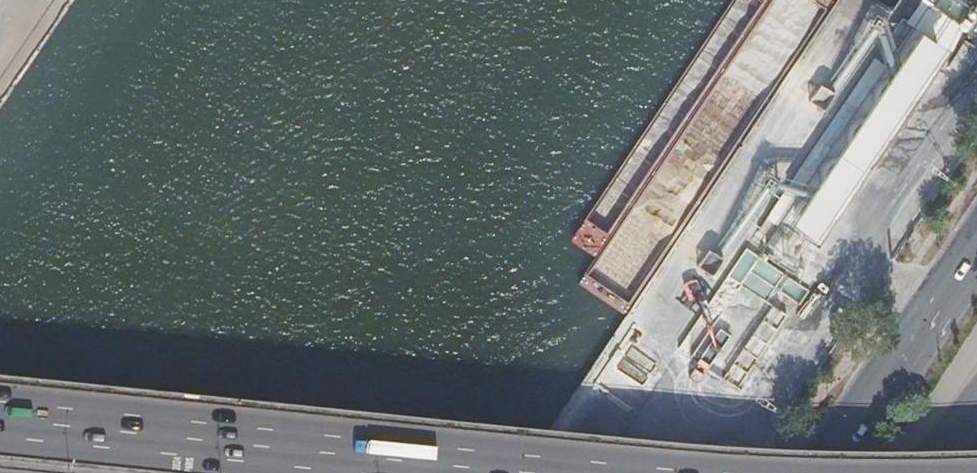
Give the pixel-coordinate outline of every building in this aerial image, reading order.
[(937,3),(969,25),(976,13),(976,0),(939,0),(937,3)] [(941,41),(916,24),(787,220),(812,236),(941,41)]
